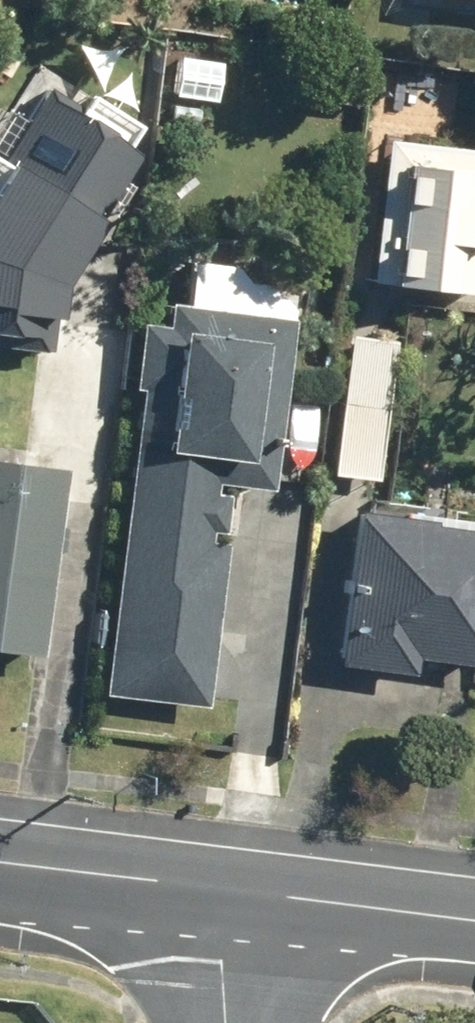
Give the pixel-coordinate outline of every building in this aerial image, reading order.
[(421,8),(474,12),(474,0),(422,0),(421,8)] [(0,142),(0,252),(58,286),(135,156),(29,93),(0,142)] [(366,144),(349,296),(450,307),(456,259),(474,261),(474,156),(366,144)] [(0,295),(0,350),(22,352),(27,297),(0,295)] [(220,489),(275,493),(288,318),(164,309),(162,341),(126,338),(122,400),(132,400),(123,522),(113,522),(105,645),(209,653),(220,489)] [(383,394),(334,389),(324,485),(373,490),(383,394)] [(0,468),(0,657),(31,661),(52,474),(0,468)] [(346,513),(332,673),(399,679),(400,670),(474,677),(474,662),(474,525),(346,513)]
